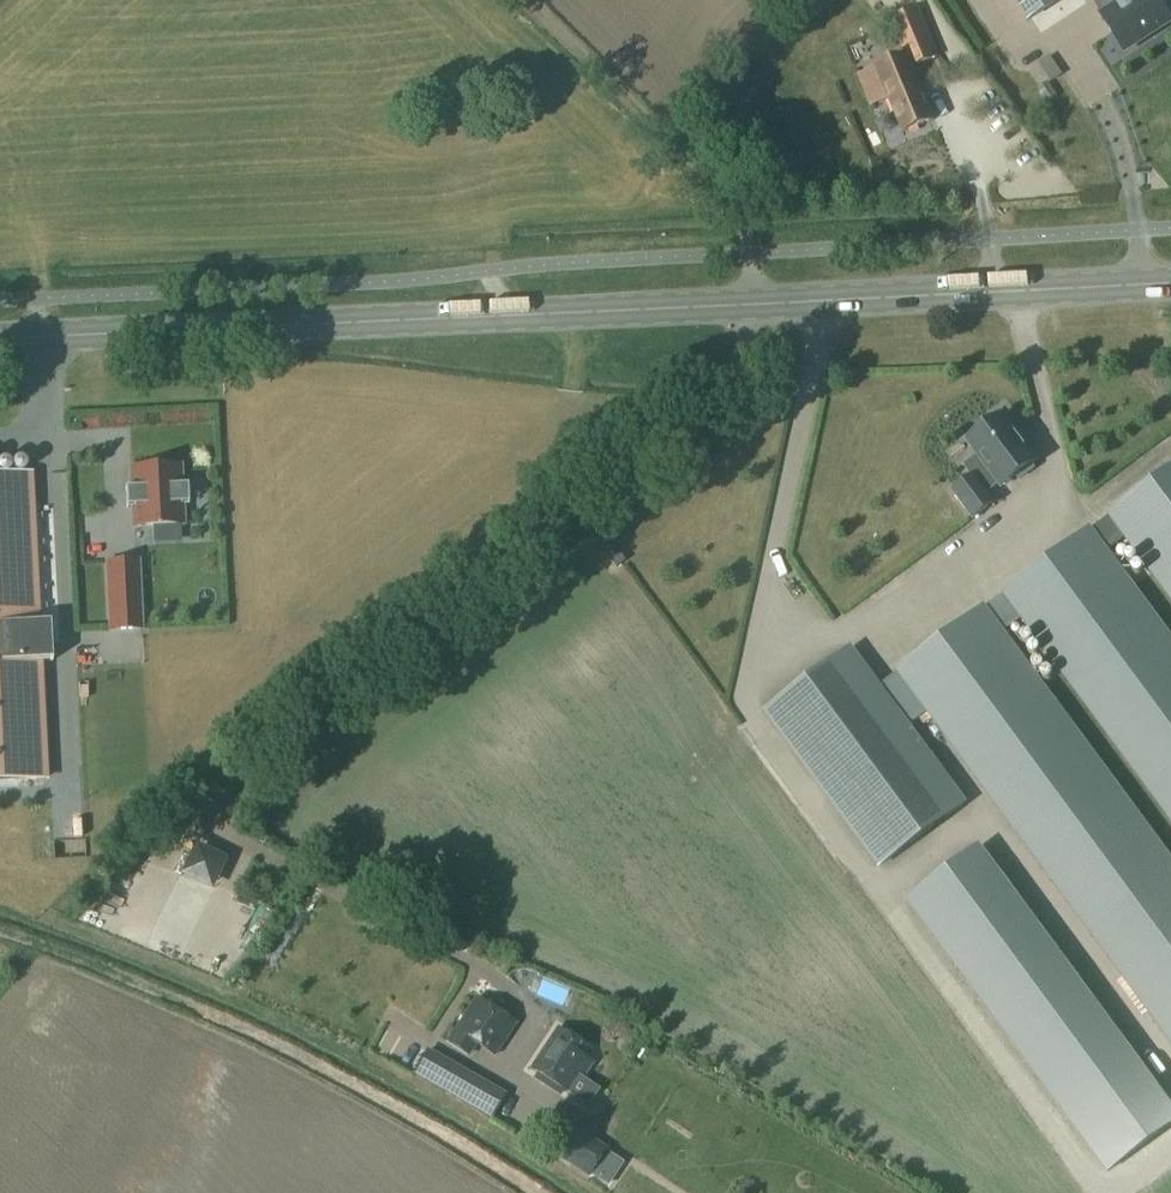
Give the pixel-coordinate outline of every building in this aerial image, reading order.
[(823,11),(835,0),(813,0),(823,11)] [(1028,19),(1057,0),(1016,0),(1028,19)] [(1102,14),(1127,54),(1170,25),(1170,14),(1162,0),(1095,0),(1104,13),(1102,14)] [(892,21),(906,55),(912,69),(914,68),(942,57),(921,9),(892,21)] [(906,55),(877,67),(906,135),(937,122),(914,68),(912,69),(906,55)] [(1060,78),(1048,59),(1037,67),(1048,85),(1060,78)] [(996,420),(993,416),(978,427),(981,431),(966,441),(988,471),(975,481),(972,477),(953,491),(973,519),(992,504),(985,494),(998,484),(1001,488),(1015,477),(1018,481),(1033,470),(1030,466),(1035,462),(1001,416),(996,420)] [(186,487),(182,487),(180,464),(128,467),(129,489),(124,489),(126,509),(130,508),(132,530),(184,527),(183,506),(187,506),(186,487)] [(1088,534),(1104,555),(1127,538),(1170,597),(1170,470),(1110,515),(1111,517),(1088,534)] [(43,781),(37,663),(51,663),(49,622),(35,623),(28,475),(0,476),(0,783),(43,781)] [(1087,531),(1004,593),(1005,595),(983,611),(1000,636),(1023,618),(1170,818),(1170,646),(1104,555),(1088,534),(1088,533),(1089,533),(1087,531)] [(107,564),(110,632),(139,630),(136,563),(107,564)] [(982,609),(898,671),(899,673),(877,690),(905,729),(928,712),(1170,1042),(1170,867),(1000,636),(983,611),(982,609)] [(848,651),(765,712),(880,867),(962,806),(905,729),(877,690),(849,653),(848,651)] [(979,848),(906,902),(1106,1173),(1170,1125),(1170,1108),(979,848)] [(478,1047),(495,1057),(515,1024),(476,1001),(450,1044),(472,1058),(478,1047)] [(588,1058),(593,1049),(558,1028),(533,1070),(593,1106),(603,1090),(586,1080),(596,1063),(588,1058)] [(489,1120),(502,1096),(424,1053),(411,1077),(489,1120)] [(552,1157),(590,1181),(608,1153),(570,1129),(552,1157)]
